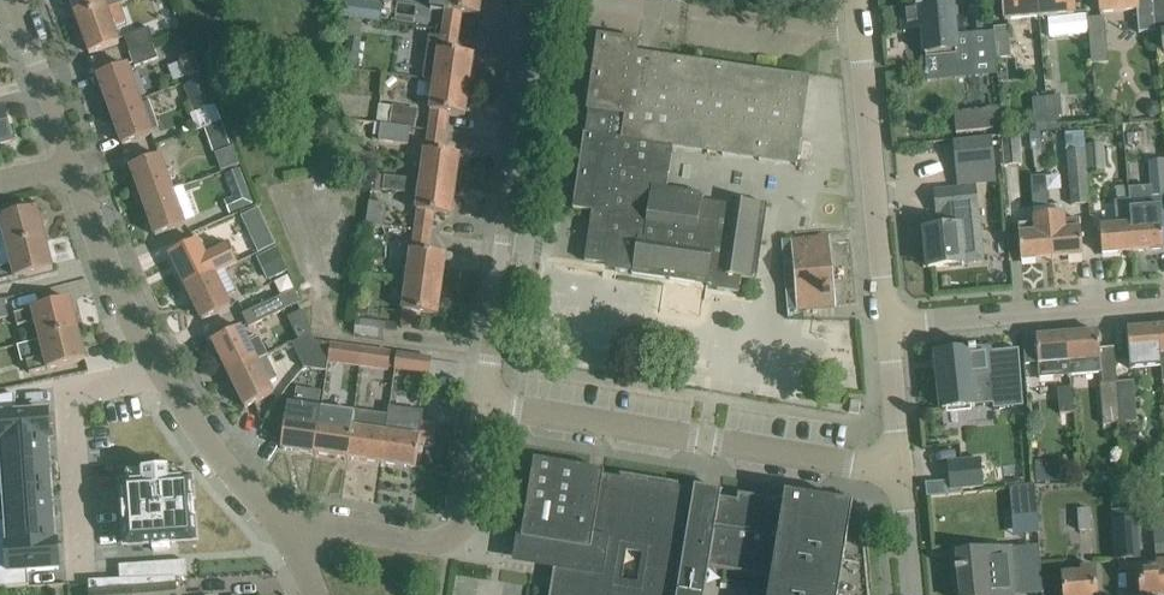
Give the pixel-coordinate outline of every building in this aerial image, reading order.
[(107,10),(103,0),(70,0),(78,21),(107,10)] [(161,15),(174,10),(170,0),(155,0),(161,15)] [(343,16),(380,20),(382,4),(353,0),(345,0),(343,16)] [(443,31),(459,33),(462,13),(479,16),(481,0),(446,0),(445,11),(446,11),(443,31)] [(1039,0),(1004,0),(1005,22),(1040,19),(1039,0)] [(1040,19),(1075,16),(1074,0),(1039,0),(1040,19)] [(1100,3),(1101,13),(1122,11),(1124,33),(1139,32),(1137,9),(1139,9),(1138,0),(1100,0),(1100,3)] [(1156,32),(1163,32),(1163,0),(1153,0),(1156,32)] [(998,59),(995,28),(994,28),(995,32),(956,35),(953,1),(937,3),(937,5),(923,6),(922,4),(916,4),(916,6),(902,8),(904,33),(906,33),(905,29),(923,27),(926,55),(951,52),(953,67),(998,63),(997,59),(998,59)] [(119,6),(107,10),(78,21),(90,54),(119,43),(114,29),(125,24),(119,6)] [(1110,62),(1106,16),(1090,17),(1094,63),(1110,62)] [(347,37),(360,39),(362,22),(349,20),(347,37)] [(132,50),(151,43),(154,42),(149,27),(126,36),(132,50)] [(1009,27),(995,28),(998,59),(1011,57),(1009,27)] [(459,33),(443,31),(442,38),(429,36),(423,79),(435,80),(469,85),(473,55),(456,52),(459,33)] [(810,80),(636,54),(637,42),(639,42),(639,41),(598,35),(598,36),(599,37),(575,207),(574,207),(573,209),(592,211),(585,262),(606,265),(606,264),(616,266),(615,271),(632,273),(631,275),(633,275),(633,273),(669,278),(669,280),(670,280),(671,278),(707,283),(706,285),(708,285),(708,284),(718,285),(717,290),(739,293),(741,279),(757,281),(763,242),(761,242),(766,206),(768,206),(768,205),(730,200),(729,206),(703,202),(704,194),(702,194),(702,196),(666,191),(673,148),(672,148),(672,146),(796,164),(796,166),(797,166),(803,126),(801,126),(807,81),(810,81),(810,80)] [(151,43),(132,50),(137,66),(157,58),(151,43)] [(192,50),(180,55),(188,77),(200,72),(192,50)] [(110,111),(139,100),(127,65),(97,76),(110,111)] [(214,105),(203,77),(186,84),(196,112),(214,105)] [(435,80),(428,131),(445,133),(448,113),(465,116),(469,85),(435,80)] [(1061,96),(1033,99),(1035,119),(1063,117),(1061,96)] [(139,100),(110,111),(122,145),(152,135),(139,100)] [(377,122),(383,123),(412,127),(416,127),(418,108),(380,103),(377,122)] [(1151,103),(1147,107),(1147,112),(1151,116),(1157,116),(1160,112),(1160,107),(1157,103),(1151,103)] [(11,142),(3,109),(0,110),(0,145),(11,142)] [(993,111),(955,114),(957,133),(995,130),(993,111)] [(383,123),(380,139),(378,156),(408,160),(412,127),(383,123)] [(221,125),(207,130),(215,154),(230,149),(221,125)] [(428,131),(421,181),(455,185),(460,155),(443,152),(445,133),(428,131)] [(1043,149),(1041,132),(1029,133),(1031,151),(1043,149)] [(1006,165),(1023,164),(1021,136),(1004,137),(1006,165)] [(991,141),(955,144),(959,182),(976,181),(974,166),(993,164),(991,141)] [(1088,149),(1089,174),(1107,173),(1105,143),(1088,143),(1088,149)] [(1089,174),(1088,149),(1070,150),(1073,204),(1090,203),(1089,174)] [(1152,153),(1153,196),(1163,195),(1163,153),(1152,153)] [(143,202),(172,191),(159,156),(130,167),(143,202)] [(227,174),(236,197),(225,201),(229,211),(253,202),(240,170),(227,174)] [(374,190),(406,192),(407,176),(375,174),(374,190)] [(1032,203),(1047,202),(1045,174),(1030,175),(1032,203)] [(455,185),(421,181),(415,228),(432,230),(434,213),(451,216),(455,185)] [(1128,187),(1114,188),(1115,200),(1129,199),(1128,187)] [(963,190),(936,193),(938,212),(943,211),(945,228),(925,230),(927,250),(922,250),(924,268),(929,268),(929,269),(964,265),(964,262),(982,260),(977,207),(965,208),(963,190)] [(172,191),(143,202),(156,236),(184,226),(172,191)] [(1135,224),(1131,224),(1133,252),(1163,249),(1163,238),(1161,204),(1133,206),(1135,224)] [(258,207),(246,212),(251,226),(263,221),(258,207)] [(45,239),(38,208),(0,218),(0,233),(3,232),(7,249),(45,239)] [(1084,256),(1081,228),(1080,209),(1049,212),(1050,231),(1053,258),(1084,256)] [(1050,231),(1035,232),(1033,213),(1017,215),(1021,261),(1053,258),(1050,231)] [(214,274),(215,277),(252,259),(243,241),(244,240),(236,224),(220,232),(228,248),(206,259),(197,241),(170,255),(186,288),(214,274)] [(1133,252),(1131,224),(1100,227),(1103,254),(1133,252)] [(408,281),(442,285),(446,255),(429,253),(431,236),(414,234),(408,281)] [(7,249),(12,267),(0,270),(0,282),(15,278),(15,279),(53,269),(45,239),(7,249)] [(825,240),(801,243),(796,243),(803,309),(832,306),(825,240)] [(230,308),(215,277),(214,274),(186,288),(202,321),(230,308)] [(442,285),(408,281),(402,328),(418,330),(420,314),(437,316),(442,285)] [(283,311),(276,298),(243,314),(250,327),(283,311)] [(40,340),(78,331),(70,300),(32,309),(32,312),(15,316),(18,328),(36,324),(40,340)] [(383,339),(385,324),(356,320),(354,335),(383,339)] [(1162,365),(1159,327),(1128,330),(1131,368),(1162,365)] [(229,375),(257,361),(241,328),(212,342),(229,375)] [(78,331),(40,340),(44,358),(27,362),(30,374),(47,369),(47,370),(86,360),(78,331)] [(1099,332),(1068,335),(1072,375),(1102,373),(1099,332)] [(304,368),(324,344),(316,342),(312,334),(292,344),(304,368)] [(1072,375),(1068,335),(1037,337),(1040,378),(1072,375)] [(331,344),(324,344),(304,368),(327,371),(328,362),(331,345),(331,344)] [(363,350),(331,345),(328,362),(361,367),(363,350)] [(954,351),(937,353),(943,409),(993,404),(994,410),(1024,407),(1018,349),(990,352),(989,350),(976,351),(976,349),(969,350),(969,352),(954,353),(954,351)] [(361,367),(388,371),(391,354),(363,350),(361,367)] [(429,374),(431,359),(397,354),(395,369),(429,374)] [(267,356),(257,361),(229,375),(245,408),(274,394),(268,383),(278,379),(267,356)] [(1133,384),(1118,385),(1122,424),(1137,423),(1133,384)] [(1122,424),(1118,385),(1100,386),(1103,425),(1122,424)] [(1061,413),(1074,413),(1072,386),(1058,387),(1061,413)] [(49,439),(47,412),(16,414),(15,395),(0,398),(0,443),(49,439)] [(315,453),(319,423),(298,420),(300,406),(289,404),(287,418),(285,418),(281,449),(315,453)] [(387,433),(382,463),(416,468),(420,442),(420,437),(423,422),(424,412),(389,407),(386,433),(387,433)] [(321,409),(319,423),(315,453),(350,458),(354,428),(356,414),(321,409)] [(420,437),(420,442),(434,444),(437,424),(423,422),(420,437)] [(386,433),(354,428),(350,458),(382,463),(387,433),(386,433)] [(0,443),(0,469),(49,465),(47,440),(49,440),(49,439),(0,443)] [(1036,459),(1038,480),(1052,479),(1051,458),(1036,459)] [(683,560),(673,559),(676,545),(685,546),(687,532),(678,530),(680,516),(690,518),(694,490),(678,488),(679,484),(620,475),(620,478),(604,475),(604,472),(535,460),(522,539),(558,545),(550,594),(677,594),(683,560)] [(951,490),(963,489),(984,487),(981,460),(948,463),(950,481),(951,490)] [(1155,462),(1156,475),(1163,475),(1163,461),(1155,462)] [(0,469),(0,495),(51,491),(49,465),(0,469)] [(124,525),(125,525),(126,547),(152,545),(153,550),(170,549),(170,544),(196,542),(194,520),(195,520),(194,502),(193,502),(191,481),(170,482),(169,470),(143,472),(143,484),(122,486),(123,507),(124,525)] [(927,498),(963,494),(963,489),(951,490),(950,481),(926,484),(927,498)] [(1036,486),(1012,488),(1016,535),(1040,533),(1036,486)] [(722,491),(695,487),(694,490),(690,518),(680,516),(678,530),(687,532),(685,546),(676,545),(673,559),(683,560),(677,594),(704,594),(709,568),(721,498),(722,491)] [(0,495),(0,496),(5,495),(7,520),(53,517),(51,491),(0,495)] [(869,589),(863,590),(861,572),(867,571),(865,552),(859,552),(857,535),(863,534),(861,514),(852,515),(853,507),(786,496),(784,508),(776,507),(777,500),(739,494),(738,500),(721,498),(709,568),(772,578),(781,580),(778,594),(869,594),(869,589)] [(1156,526),(1153,527),(1154,546),(1163,545),(1163,504),(1154,505),(1156,526)] [(1092,510),(1067,512),(1068,529),(1081,528),(1082,545),(1095,544),(1092,510)] [(57,543),(57,542),(54,542),(53,517),(7,520),(8,538),(0,539),(0,547),(57,543)] [(1141,557),(1138,520),(1112,522),(1115,559),(1141,557)] [(0,547),(0,589),(29,587),(28,572),(59,570),(57,543),(0,547)] [(1016,576),(1014,548),(957,554),(959,569),(955,569),(956,573),(959,572),(961,594),(1018,594),(1016,576)] [(186,561),(177,562),(178,578),(187,578),(186,561)] [(177,562),(167,563),(168,578),(175,578),(178,578),(177,562)] [(1157,563),(1158,568),(1140,569),(1142,594),(1163,594),(1163,562),(1157,563)] [(157,563),(148,564),(149,579),(158,579),(157,563)] [(167,563),(157,563),(158,579),(168,578),(167,563)] [(148,564),(138,565),(139,579),(149,579),(148,564)] [(129,565),(119,566),(120,580),(130,580),(129,565)] [(138,565),(129,565),(130,580),(131,580),(139,579),(138,565)] [(1096,580),(1095,568),(1079,569),(1080,574),(1063,575),(1065,594),(1097,594),(1096,580)] [(131,580),(132,594),(176,594),(175,578),(168,578),(158,579),(149,579),(139,579),(131,580)]
